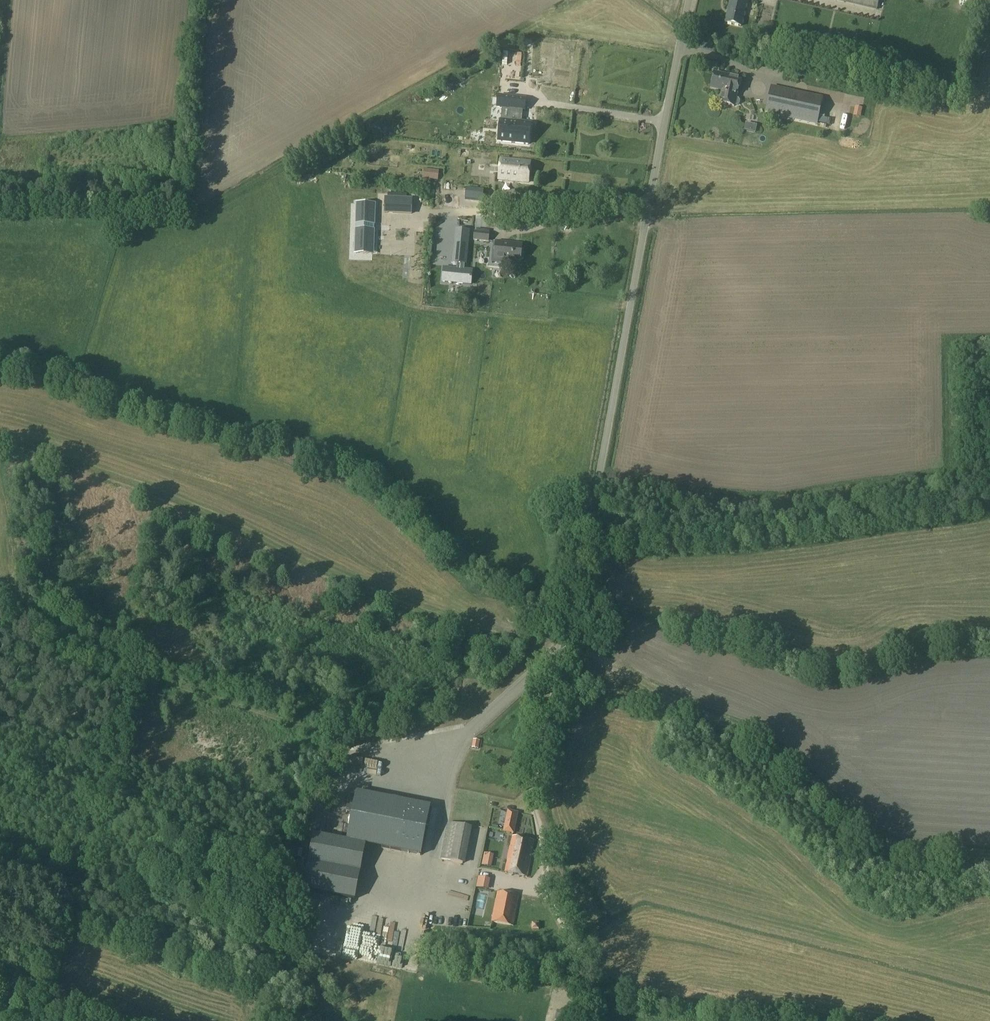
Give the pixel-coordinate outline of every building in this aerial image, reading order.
[(746,3),(732,0),(731,0),(726,23),(741,26),(746,3)] [(877,10),(879,0),(835,0),(877,10)] [(714,73),(711,86),(727,90),(729,78),(728,78),(729,76),(714,73)] [(727,90),(711,86),(711,88),(722,91),(719,103),(734,106),(741,79),(729,76),(728,78),(729,78),(727,90)] [(796,92),(771,87),(766,112),(791,117),(815,123),(820,98),(796,92)] [(529,103),(502,100),(501,112),(515,113),(513,125),(504,125),(502,145),(532,148),(534,128),(524,126),(525,114),(527,115),(529,103)] [(850,113),(860,115),(861,106),(851,104),(850,113)] [(530,162),(501,159),(499,179),(528,183),(530,162)] [(466,189),(466,199),(482,200),(483,191),(466,189)] [(412,199),(385,198),(384,213),(411,214),(412,199)] [(354,204),(353,248),(370,249),(372,205),(354,204)] [(562,223),(559,227),(564,232),(568,227),(564,223),(563,222),(562,223)] [(469,231),(457,230),(454,260),(458,260),(458,263),(465,264),(466,264),(469,231)] [(490,233),(474,232),(473,241),(489,242),(490,233)] [(505,256),(504,261),(520,263),(521,248),(514,247),(514,244),(496,242),(495,255),(505,256)] [(304,258),(295,258),(295,269),(304,269),(304,258)] [(444,268),(442,282),(470,286),(472,272),(444,268)] [(426,290),(433,291),(435,283),(427,281),(426,290)] [(430,807),(356,792),(347,841),(365,844),(421,855),(430,807)] [(508,811),(504,831),(513,833),(517,813),(508,811)] [(463,862),(470,826),(449,822),(443,858),(463,862)] [(314,834),(303,889),(355,899),(365,844),(347,841),(314,834)] [(505,872),(520,876),(527,877),(535,841),(513,836),(505,872)] [(491,922),(503,924),(514,925),(519,895),(497,891),(491,922)] [(331,976),(342,973),(341,966),(329,968),(331,976)] [(564,1012),(557,1010),(555,1020),(561,1020),(567,1020),(569,1013),(564,1012)]
